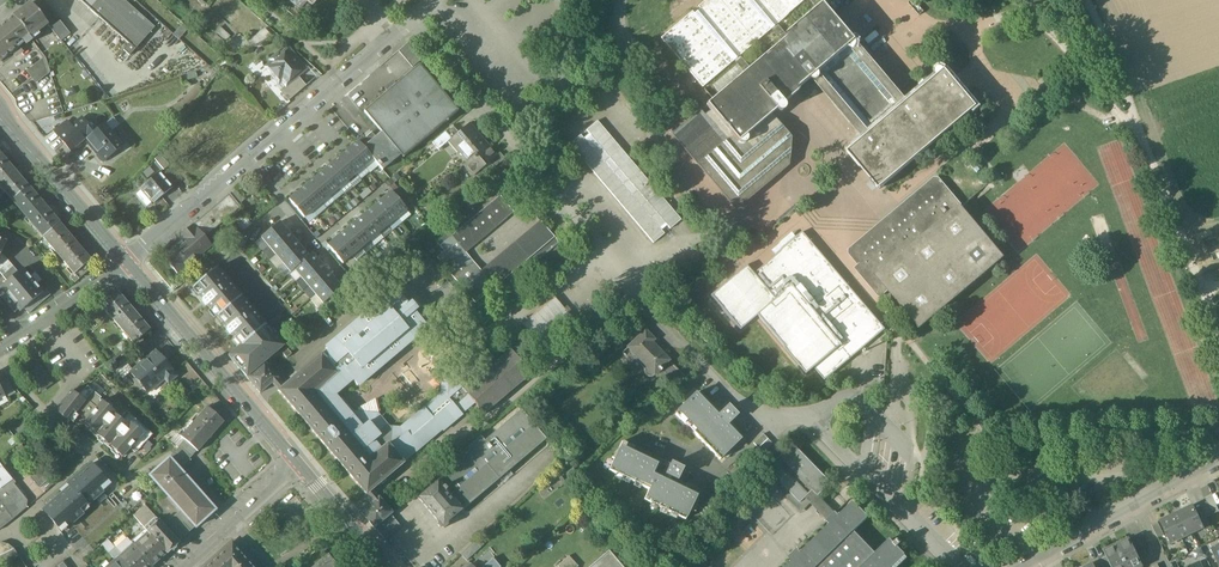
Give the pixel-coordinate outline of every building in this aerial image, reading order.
[(78,0),(128,45),(123,51),(129,56),(154,28),(123,0),(78,0)] [(662,38),(702,88),(807,0),(707,0),(662,38)] [(31,3),(13,17),(30,38),(48,25),(31,3)] [(41,8),(51,26),(59,21),(49,3),(41,8)] [(911,105),(828,6),(706,108),(712,115),(706,120),(702,114),(673,139),(737,213),(789,171),(792,141),(772,118),(779,111),(781,113),(784,113),(786,110),(786,107),(813,84),(864,144),(851,156),(883,193),(980,110),(949,72),(911,105)] [(0,27),(0,62),(24,43),(26,46),(32,41),(30,38),(13,17),(0,27)] [(70,35),(59,21),(50,28),(61,42),(70,35)] [(265,29),(248,43),(251,46),(252,47),(267,40),(273,38),(265,29)] [(247,42),(237,47),(234,42),(229,45),(237,52),(251,46),(248,43),(247,42)] [(422,59),(409,43),(398,52),(412,68),(422,59)] [(278,56),(276,54),(269,60),(271,62),(265,68),(272,77),(275,74),(286,86),(303,71),(293,59),(295,57),(287,48),(278,56)] [(45,58),(27,72),(36,83),(50,72),(45,58)] [(419,65),(364,112),(381,133),(363,148),(373,160),(383,170),(401,155),(403,158),(458,111),(419,65)] [(297,79),(281,93),(288,101),(304,87),(297,79)] [(122,147),(103,125),(94,133),(82,119),(72,127),(67,122),(54,133),(72,153),(86,141),(98,155),(96,157),(100,163),(102,161),(104,163),(122,147)] [(680,221),(596,123),(586,131),(589,134),(584,139),(581,136),(570,145),(654,243),(664,234),(662,231),(665,229),(667,226),(670,229),(680,221)] [(459,133),(451,140),(469,161),(487,146),(469,125),(459,133)] [(452,126),(432,143),(439,150),(451,140),(459,133),(452,126)] [(363,148),(358,142),(349,149),(365,167),(373,160),(363,148)] [(469,161),(464,165),(474,176),(490,163),(497,157),(496,156),(487,146),(469,161)] [(365,167),(349,149),(341,156),(356,174),(365,167)] [(500,153),(496,156),(497,157),(490,163),(494,168),(505,159),(500,153)] [(356,174),(341,156),(332,163),(347,182),(356,174)] [(5,160),(0,165),(0,187),(12,201),(28,187),(20,177),(19,177),(13,170),(14,170),(5,160)] [(347,182),(332,163),(323,171),(339,189),(347,182)] [(339,189),(323,171),(315,178),(330,196),(339,189)] [(160,172),(141,188),(154,204),(173,188),(169,183),(169,182),(164,177),(160,172)] [(330,196),(315,178),(306,185),(322,203),(330,196)] [(936,179),(851,251),(851,254),(862,267),(857,272),(879,297),(881,298),(888,292),(920,329),(1005,257),(961,206),(960,207),(936,179)] [(322,203),(306,185),(298,192),(313,210),(322,203)] [(59,224),(47,209),(46,209),(40,202),(41,202),(28,187),(12,201),(43,237),(59,224)] [(313,210),(298,192),(289,200),(304,218),(313,210)] [(406,210),(391,192),(382,200),(397,218),(406,210)] [(229,194),(219,203),(229,216),(240,206),(229,194)] [(477,306),(557,241),(546,228),(481,281),(457,251),(509,208),(498,195),(431,249),(477,306)] [(397,218),(382,200),(373,207),(388,225),(397,218)] [(219,203),(193,225),(196,228),(204,237),(229,216),(219,203)] [(388,225),(373,207),(364,215),(379,233),(388,225)] [(379,233),(364,215),(355,223),(370,241),(379,233)] [(268,247),(287,231),(280,223),(261,238),(268,247)] [(370,241),(355,223),(346,230),(361,248),(370,241)] [(74,241),(59,224),(43,237),(43,238),(57,255),(74,241)] [(183,240),(163,257),(178,274),(199,256),(196,253),(202,248),(205,251),(211,246),(204,237),(196,228),(193,225),(180,236),(183,240)] [(361,248),(346,230),(337,238),(352,256),(361,248)] [(276,255),(294,240),(287,231),(268,247),(276,255)] [(803,232),(770,260),(773,264),(761,274),(758,270),(753,274),(746,266),(710,296),(740,330),(757,316),(807,374),(814,368),(825,381),(885,329),(803,232)] [(352,256),(337,238),(327,246),(343,264),(352,256)] [(283,264),(302,249),(294,240),(276,255),(283,264)] [(91,261),(74,241),(57,255),(74,275),(88,263),(91,261)] [(294,270),(309,257),(302,249),(283,264),(290,273),(294,270)] [(0,256),(0,270),(9,262),(5,257),(1,254),(0,256)] [(309,257),(294,270),(301,278),(320,263),(313,254),(309,257)] [(0,270),(0,273),(3,277),(14,267),(9,262),(0,270)] [(93,268),(88,263),(74,275),(70,278),(75,284),(93,268)] [(320,263),(301,278),(309,287),(327,271),(320,263)] [(14,267),(3,277),(7,282),(18,273),(14,267)] [(216,268),(193,288),(217,317),(241,297),(216,268)] [(23,269),(18,273),(7,282),(0,289),(20,312),(24,309),(43,293),(36,284),(38,282),(34,277),(31,279),(23,269)] [(327,271),(309,287),(316,296),(334,280),(327,271)] [(334,280),(316,296),(323,304),(342,289),(334,280)] [(43,293),(24,309),(29,314),(51,296),(46,290),(43,293)] [(451,385),(445,385),(443,384),(442,394),(401,430),(389,429),(377,415),(353,414),(342,400),(336,400),(333,396),(352,380),(357,386),(427,327),(415,312),(418,310),(411,302),(408,305),(396,290),(326,349),(329,353),(323,357),(321,355),(284,387),(277,379),(272,384),(366,495),(372,491),(404,464),(403,463),(441,430),(442,431),(462,415),(461,413),(474,402),(484,415),(532,374),(511,350),(497,362),(490,353),(456,381),(457,382),(453,385),(451,385)] [(136,316),(130,309),(131,308),(118,293),(102,307),(133,344),(150,330),(137,315),(136,316)] [(265,326),(241,297),(217,317),(241,345),(241,346),(265,326)] [(545,352),(578,325),(555,297),(523,324),(545,352)] [(447,360),(445,385),(451,385),(453,363),(459,357),(462,360),(466,356),(437,321),(432,326),(455,353),(447,360)] [(265,326),(241,346),(241,345),(233,352),(251,374),(264,363),(283,347),(265,326)] [(654,376),(654,375),(659,371),(661,373),(662,371),(660,369),(663,366),(674,377),(680,372),(652,343),(654,340),(645,331),(622,353),(630,361),(636,357),(646,367),(646,368),(645,369),(645,370),(645,371),(645,373),(645,374),(646,375),(646,376),(647,376),(648,377),(649,377),(650,377),(651,377),(653,377),(654,376)] [(156,351),(130,373),(148,394),(164,380),(168,384),(177,377),(173,372),(156,351)] [(278,379),(264,363),(251,374),(246,378),(260,394),(272,384),(277,379),(278,379)] [(7,381),(0,385),(0,388),(4,395),(3,396),(5,399),(15,394),(7,381)] [(101,398),(88,387),(78,396),(85,402),(76,413),(85,421),(102,401),(100,400),(101,398)] [(71,391),(55,412),(69,422),(76,413),(85,402),(78,396),(71,391)] [(720,415),(698,393),(676,414),(720,460),(742,438),(728,423),(736,416),(728,407),(720,415)] [(130,414),(123,422),(112,412),(113,411),(102,401),(85,421),(84,423),(95,432),(94,433),(109,446),(122,458),(131,448),(136,453),(153,435),(130,414)] [(223,422),(207,408),(181,437),(185,441),(196,450),(197,452),(223,422)] [(455,466),(418,498),(437,521),(437,525),(440,528),(444,528),(447,525),(448,522),(502,476),(507,483),(519,473),(513,467),(545,439),(521,410),(484,442),(480,437),(451,462),(455,466)] [(767,440),(763,435),(753,444),(758,449),(767,440)] [(772,444),(767,440),(758,449),(763,454),(772,444)] [(185,441),(174,455),(184,464),(190,457),(191,457),(196,450),(185,441)] [(634,447),(623,442),(619,449),(612,458),(614,460),(609,470),(649,490),(644,500),(685,520),(691,507),(696,508),(699,492),(685,485),(684,488),(674,484),(682,469),(671,464),(664,479),(655,474),(659,464),(633,451),(634,447)] [(813,491),(818,497),(832,484),(792,444),(767,469),(801,503),(813,491)] [(179,470),(169,459),(150,477),(181,512),(195,527),(196,527),(215,510),(179,470)] [(67,485),(70,488),(43,511),(58,528),(64,523),(68,527),(83,514),(80,509),(85,505),(86,507),(110,486),(91,464),(67,485)] [(0,470),(0,484),(10,477),(2,468),(0,470)] [(49,480),(40,469),(30,478),(38,489),(49,480)] [(827,521),(835,514),(818,497),(813,491),(801,503),(767,469),(761,474),(800,514),(811,504),(827,521)] [(0,484),(0,489),(9,482),(12,480),(10,477),(0,484)] [(14,485),(12,486),(9,482),(0,489),(0,512),(0,513),(5,510),(12,520),(26,508),(27,501),(14,485)] [(366,495),(373,503),(379,498),(372,491),(366,495)] [(1213,515),(1218,512),(1218,511),(1212,496),(1205,499),(1207,503),(1213,515)] [(392,514),(379,498),(373,503),(361,513),(374,529),(390,515),(392,514)] [(839,517),(836,513),(835,514),(827,521),(827,522),(830,525),(801,553),(798,549),(789,558),(792,562),(787,566),(893,566),(905,555),(898,548),(902,544),(898,540),(894,544),(890,540),(876,554),(854,532),(869,518),(854,502),(839,517)] [(1207,503),(1200,506),(1205,516),(1206,518),(1213,515),(1207,503)] [(145,505),(133,516),(147,532),(159,521),(145,505)] [(1193,506),(1182,511),(1193,534),(1204,529),(1199,519),(1193,506)] [(12,520),(5,510),(0,513),(0,530),(12,520)] [(1193,534),(1182,511),(1171,516),(1182,539),(1193,534)] [(181,512),(164,527),(178,542),(195,527),(181,512)] [(374,529),(384,540),(400,527),(390,515),(374,529)] [(1182,539),(1171,516),(1160,522),(1171,544),(1182,539)] [(1205,516),(1199,519),(1204,529),(1205,532),(1211,529),(1206,518),(1205,516)] [(159,521),(147,532),(148,533),(166,553),(167,554),(179,543),(178,542),(164,527),(159,521)] [(1164,535),(1158,523),(1151,526),(1157,538),(1164,535)] [(166,553),(148,533),(133,545),(152,566),(166,553)] [(1143,534),(1130,540),(1136,553),(1149,547),(1143,534)] [(1104,552),(1106,557),(1111,566),(1139,566),(1142,566),(1136,553),(1130,540),(1104,552)] [(474,541),(460,554),(466,561),(480,548),(474,541)] [(0,543),(0,557),(14,550),(8,545),(1,543),(0,543)] [(237,566),(253,566),(232,543),(223,551),(237,566)] [(122,556),(124,558),(118,564),(120,566),(151,566),(152,566),(133,545),(122,556)] [(19,557),(14,550),(0,557),(0,566),(19,557)] [(223,551),(205,566),(237,566),(223,551)] [(589,566),(622,566),(608,551),(589,566)] [(327,555),(314,566),(337,566),(327,555)] [(558,566),(577,566),(578,566),(568,556),(558,566)] [(1106,557),(1099,560),(1103,566),(1111,566),(1106,557)]
